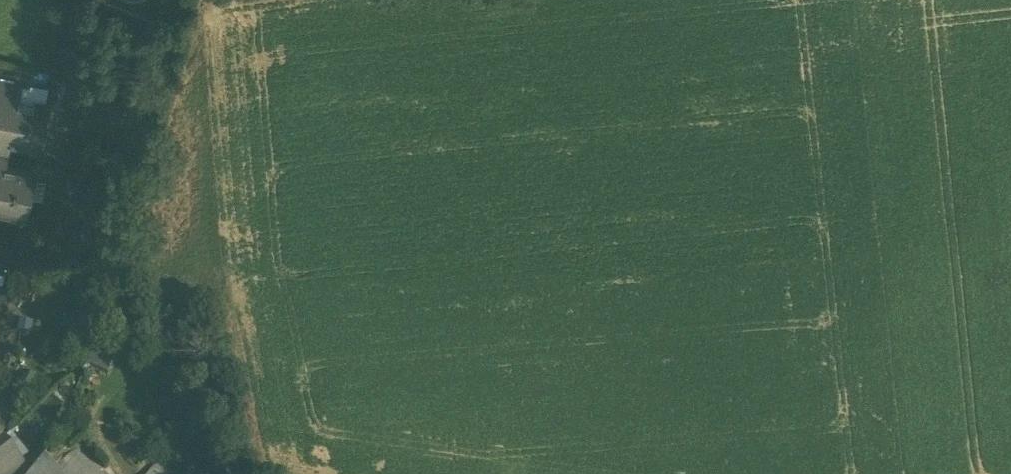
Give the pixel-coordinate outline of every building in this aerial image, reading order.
[(0,85),(0,101),(1,101),(0,104),(0,120),(46,129),(50,107),(20,101),(22,89),(0,85)] [(0,120),(0,155),(9,157),(11,145),(41,152),(46,129),(0,120)] [(0,155),(0,191),(32,197),(37,175),(6,169),(9,157),(0,155)] [(0,191),(0,214),(28,219),(32,197),(0,191)] [(7,275),(15,244),(0,240),(0,274),(7,275)] [(0,441),(0,473),(1,473),(19,460),(3,439),(0,441)] [(80,449),(56,469),(61,473),(106,473),(80,449)] [(32,473),(61,473),(56,469),(45,457),(32,473)] [(1,473),(22,473),(27,470),(19,460),(1,473)] [(149,473),(178,473),(161,460),(149,473)]
